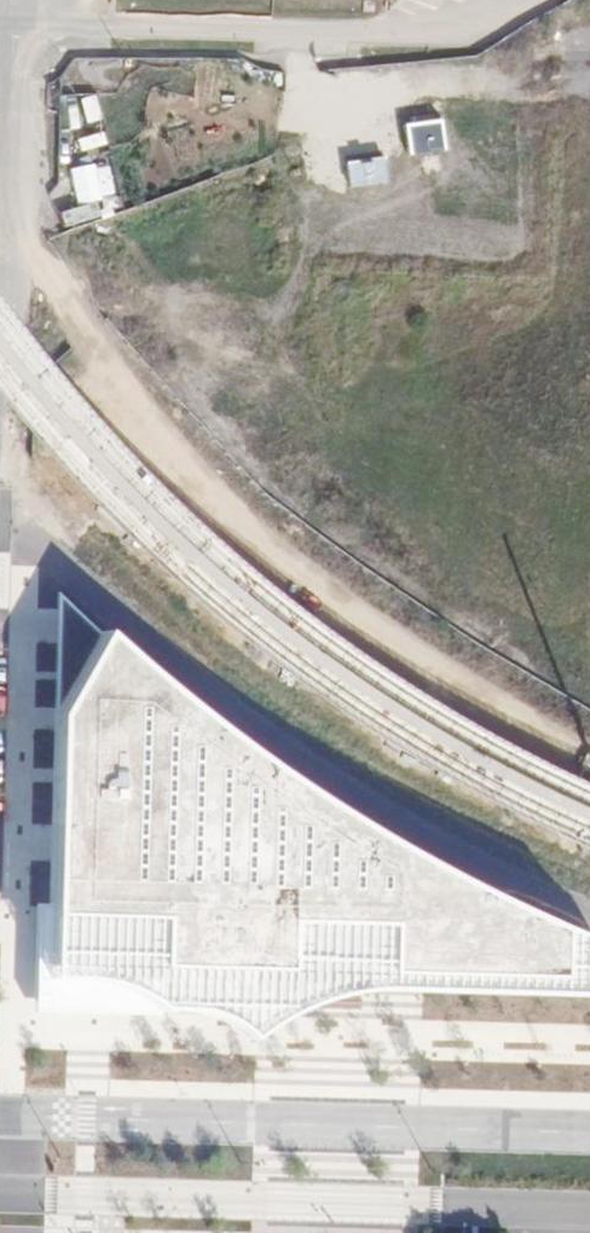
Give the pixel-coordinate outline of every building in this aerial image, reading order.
[(433,141),(431,206),(512,208),(514,143),(433,141)] [(59,595),(55,717),(50,909),(36,909),(32,1012),(154,1015),(173,1016),(191,1017),(207,1020),(221,1022),(232,1025),(239,1028),(247,1032),(255,1023),(263,1016),(271,1010),(281,1003),(292,998),(302,994),(312,991),(322,990),(332,989),(347,988),(376,989),(384,989),(400,990),(589,995),(589,955),(577,937),(559,930),(539,922),(455,882),(362,827),(279,774),(192,711),(191,709),(103,635),(59,595)]
